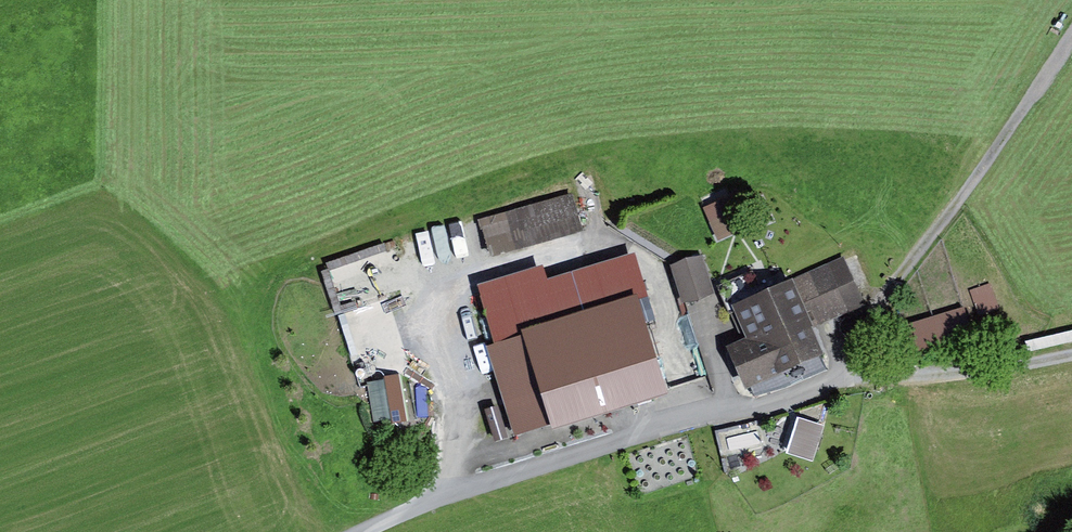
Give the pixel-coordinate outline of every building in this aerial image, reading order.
[(572,195),(478,222),(490,261),(583,234),(572,195)] [(730,198),(703,209),(717,241),(744,229),(730,198)] [(701,258),(669,268),(681,305),(713,295),(701,258)] [(844,260),(792,283),(813,330),(866,307),(844,260)] [(480,295),(495,345),(637,301),(645,299),(633,261),(544,288),(540,277),(480,295)] [(792,283),(763,296),(751,272),(715,288),(729,317),(734,315),(747,343),(728,351),(746,392),(825,357),(813,330),(792,283)] [(934,322),(903,332),(911,357),(971,337),(959,300),(930,309),(934,322)] [(495,345),(487,347),(520,449),(669,401),(655,357),(646,331),(637,301),(495,345)] [(692,316),(646,331),(655,357),(700,342),(692,316)] [(397,365),(365,373),(375,414),(408,406),(397,365)] [(824,428),(798,420),(787,456),(813,464),(824,428)]
